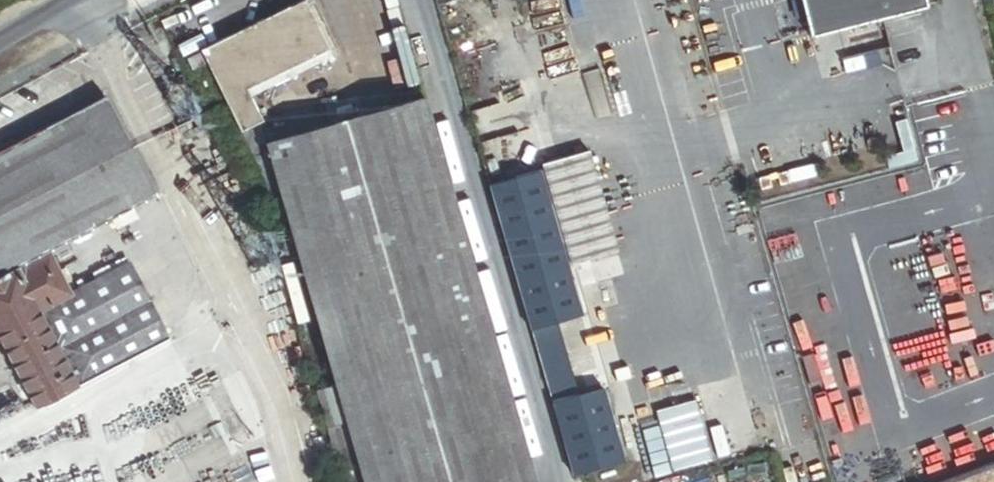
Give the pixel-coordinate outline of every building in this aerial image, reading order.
[(243,126),(263,116),(248,88),(329,46),(306,0),(296,0),(203,48),(243,126)] [(812,33),(884,15),(928,4),(927,0),(803,0),(812,33)] [(67,279),(50,247),(155,192),(105,95),(0,150),(0,339),(35,406),(171,340),(131,265),(74,294),(67,279)] [(427,97),(270,140),(338,385),(365,481),(535,481),(427,97)] [(494,184),(574,475),(626,460),(605,386),(580,393),(560,322),(584,315),(544,170),(494,184)] [(338,385),(315,391),(340,481),(365,481),(338,385)] [(652,406),(667,469),(707,459),(692,397),(652,406)]
